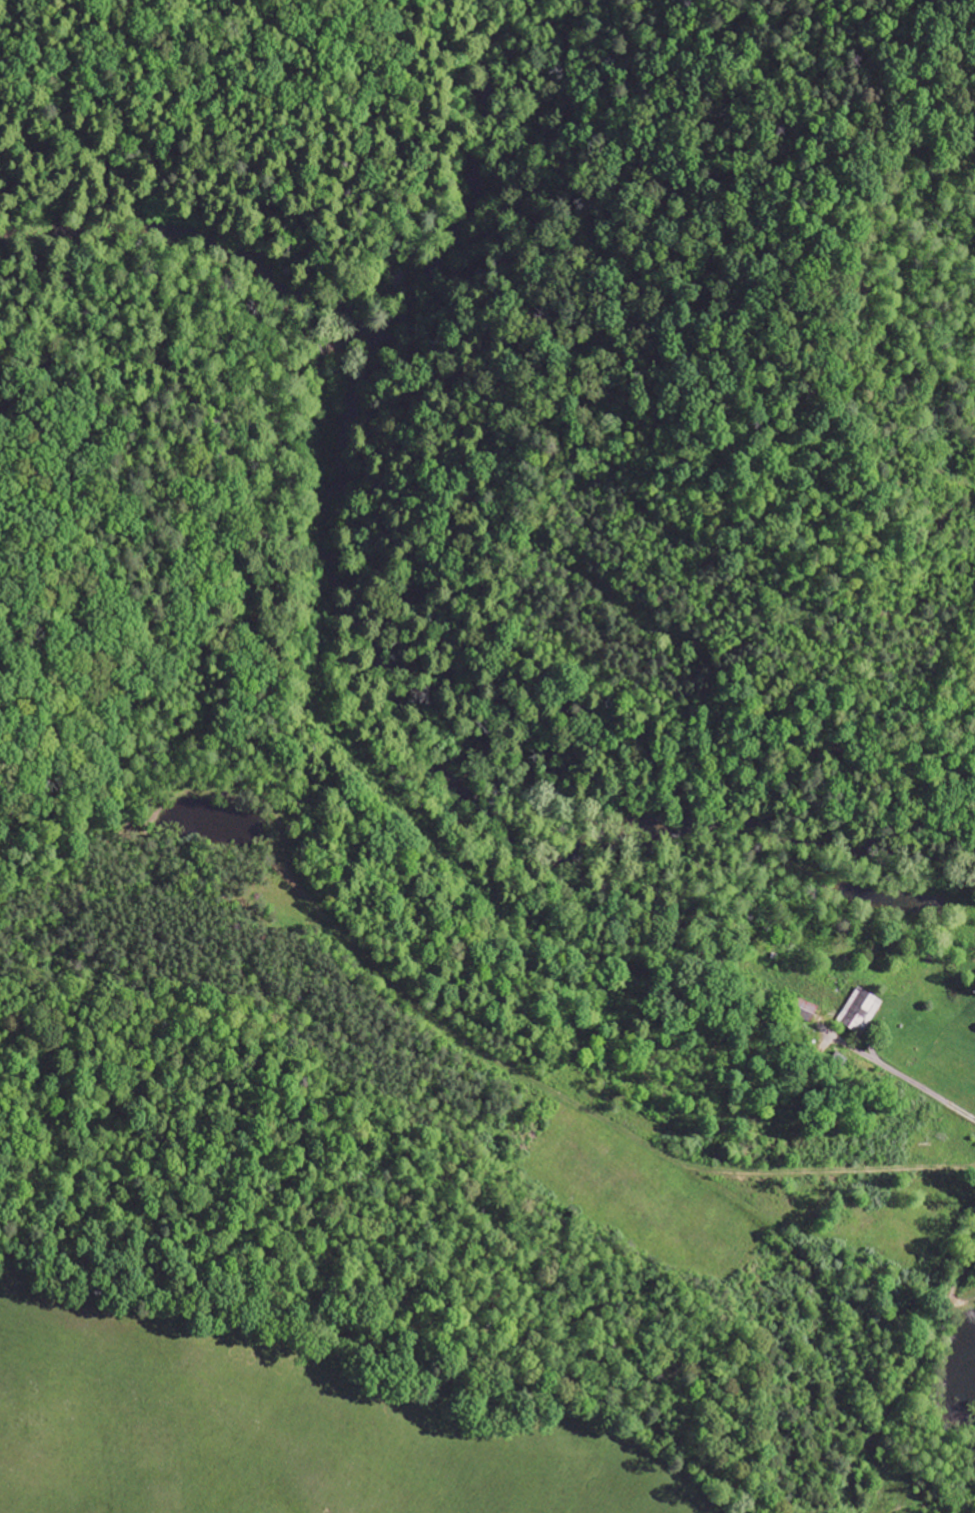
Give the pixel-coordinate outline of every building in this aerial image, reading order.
[(883,1000),(856,987),(839,1023),(866,1035),(883,1000)]
